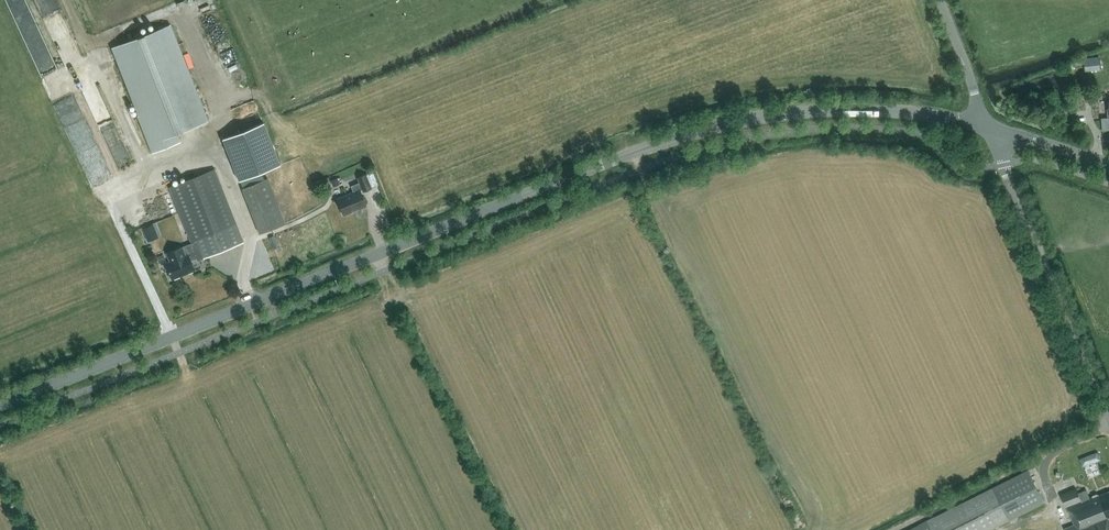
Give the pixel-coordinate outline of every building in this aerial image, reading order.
[(112,48),(116,58),(139,115),(136,117),(151,153),(179,142),(175,133),(205,121),(167,26),(112,48)] [(1100,57),(1085,58),(1086,69),(1101,68),(1100,57)] [(1103,120),(1104,128),(1099,128),(1100,129),(1108,128),(1108,119),(1103,120)] [(222,139),(239,181),(280,164),(263,123),(222,139)] [(169,187),(191,243),(166,253),(170,262),(166,264),(172,279),(194,270),(191,261),(197,258),(198,260),(244,242),(214,169),(169,187)] [(350,186),(353,192),(336,199),(342,215),(365,206),(359,190),(362,189),(362,191),(370,188),(365,175),(357,178),(359,182),(350,186)] [(337,178),(330,180),(333,187),(340,184),(337,178)] [(250,209),(260,233),(284,223),(275,199),(250,209)] [(142,228),(145,235),(156,231),(153,224),(142,228)] [(910,529),(987,529),(1045,501),(1029,470),(910,529)] [(1060,495),(1065,508),(1067,507),(1074,525),(1064,529),(1108,529),(1108,494),(1108,492),(1099,495),(1098,493),(1091,496),(1092,497),(1086,500),(1083,492),(1077,494),(1075,489),(1060,495)]
